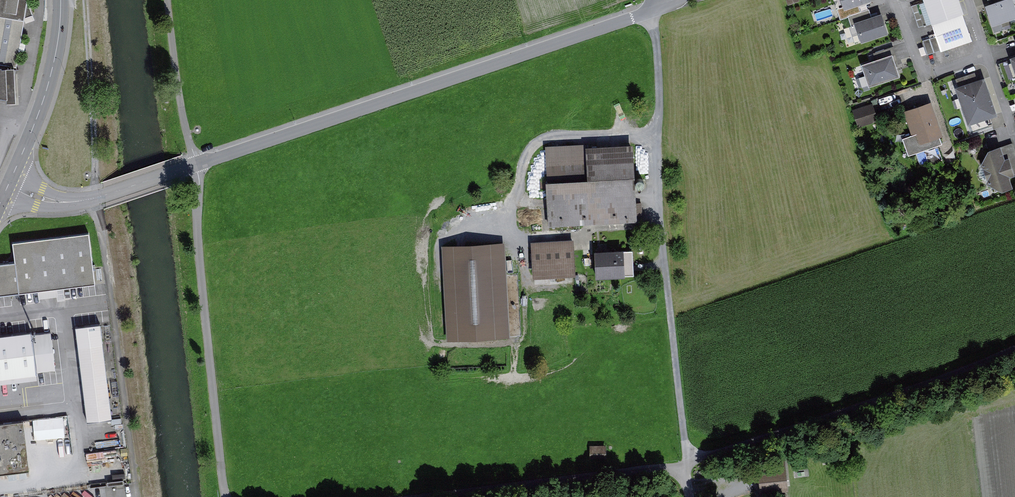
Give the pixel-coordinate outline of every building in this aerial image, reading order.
[(20,101),(17,68),(29,0),(0,0),(0,102),(20,101)] [(915,5),(923,28),(935,23),(940,36),(926,41),(931,56),(975,40),(961,0),(927,0),(927,1),(915,5)] [(990,6),(997,28),(1014,22),(1014,0),(1007,0),(990,6)] [(841,8),(836,10),(838,18),(847,16),(860,12),(858,7),(857,3),(841,8)] [(860,12),(847,16),(850,25),(855,23),(871,18),(870,13),(868,9),(860,12)] [(886,32),(880,15),(871,18),(855,23),(861,40),(886,32)] [(901,76),(892,53),(862,64),(870,87),(901,76)] [(1014,76),(1014,71),(1010,59),(1004,61),(1011,78),(1014,76)] [(986,75),(958,85),(972,122),(999,113),(986,75)] [(913,135),(904,138),(910,155),(943,143),(941,136),(944,135),(933,101),(904,111),(913,135)] [(873,103),(852,110),(858,128),(879,121),(873,103)] [(637,219),(632,145),(546,151),(551,225),(637,219)] [(990,151),(985,162),(993,186),(1003,191),(1014,187),(1014,179),(1014,176),(1014,167),(1011,157),(1007,158),(1003,146),(990,151)] [(18,261),(0,263),(4,293),(98,281),(92,231),(16,241),(18,261)] [(573,239),(534,242),(537,278),(576,275),(573,239)] [(508,242),(444,244),(449,340),(512,337),(508,242)] [(629,250),(597,253),(598,277),(630,275),(629,250)] [(102,324),(78,327),(91,419),(115,416),(102,324)] [(40,379),(39,373),(39,371),(56,369),(52,333),(35,335),(35,333),(0,337),(0,384),(40,379)] [(31,469),(26,420),(0,423),(0,472),(31,469)] [(607,444),(592,445),(593,457),(608,456),(607,444)] [(789,469),(761,471),(763,492),(791,490),(789,469)]
